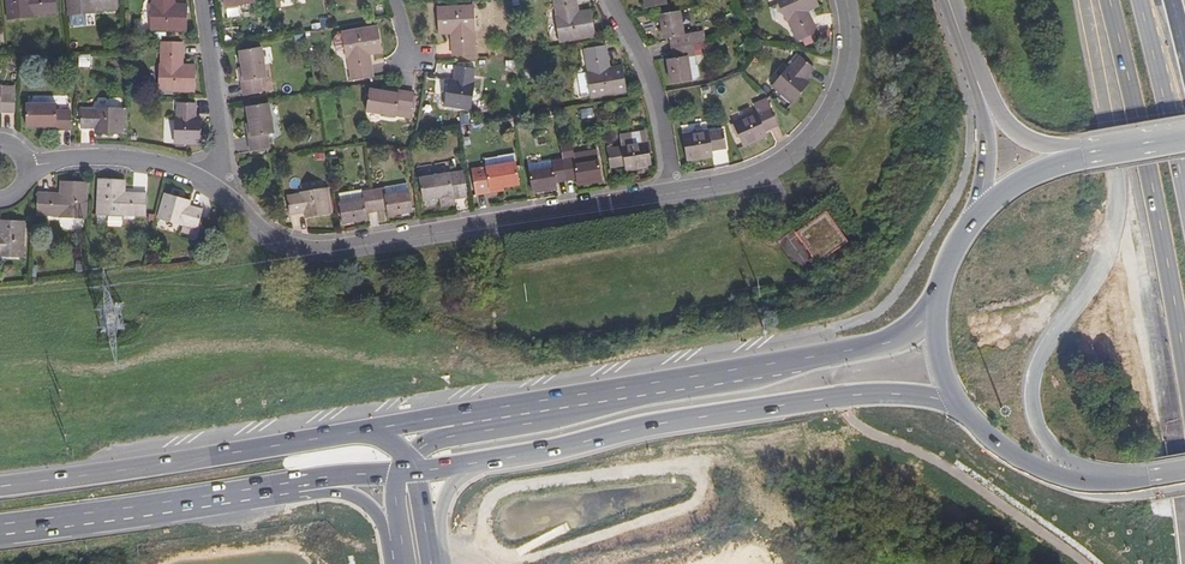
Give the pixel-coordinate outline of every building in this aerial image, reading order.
[(56,0),(8,0),(10,19),(35,16),(35,15),(57,13),(56,0)] [(70,14),(96,12),(96,10),(118,8),(117,0),(69,0),(70,14)] [(154,4),(153,4),(152,29),(187,30),(187,4),(172,4),(172,0),(154,0),(154,4)] [(559,16),(557,16),(561,40),(595,35),(591,10),(576,12),(574,4),(577,3),(577,0),(556,0),(559,16)] [(788,20),(789,20),(799,40),(802,38),(815,33),(818,31),(812,19),(809,21),(807,16),(805,12),(819,6),(816,0),(778,0),(788,20)] [(143,6),(141,17),(150,18),(151,7),(143,6)] [(227,8),(229,17),(241,14),(239,6),(227,8)] [(474,6),(439,7),(441,32),(456,32),(457,41),(454,41),(455,54),(475,53),(474,31),(475,31),(474,6)] [(681,11),(659,14),(664,39),(671,38),(674,58),(668,59),(672,85),(692,81),(688,58),(695,56),(695,55),(693,45),(693,43),(692,34),(691,33),(685,34),(681,11)] [(71,14),(71,26),(95,24),(94,13),(71,14)] [(150,29),(150,18),(139,18),(139,29),(150,29)] [(378,26),(344,32),(348,57),(350,57),(354,79),(373,76),(371,63),(369,63),(367,54),(382,51),(378,26)] [(815,33),(802,38),(806,46),(818,40),(815,33)] [(184,42),(163,42),(163,65),(161,65),(161,91),(195,92),(196,65),(180,65),(181,55),(183,56),(184,42)] [(700,44),(693,45),(695,55),(702,54),(700,44)] [(263,47),(241,51),(244,67),(246,81),(243,81),(246,96),(263,93),(261,79),(267,78),(265,64),(263,49),(263,47)] [(272,47),(263,49),(265,64),(275,62),(272,47)] [(605,60),(608,60),(606,47),(586,50),(590,73),(589,73),(593,97),(626,92),(622,66),(606,69),(605,60)] [(789,66),(791,68),(800,57),(797,54),(787,65),(789,66)] [(789,66),(773,86),(792,103),(809,84),(802,78),(806,74),(807,76),(813,68),(800,57),(791,68),(789,66)] [(475,70),(457,67),(456,77),(458,77),(458,81),(450,80),(446,105),(471,109),(475,84),(473,84),(475,70)] [(530,69),(524,70),(526,80),(532,79),(530,69)] [(0,87),(0,108),(2,108),(2,111),(16,111),(17,87),(0,87)] [(387,92),(370,90),(367,110),(397,115),(398,108),(413,111),(415,94),(401,91),(400,94),(387,92)] [(757,112),(758,113),(771,107),(767,100),(762,103),(763,105),(756,109),(757,112)] [(270,103),(249,107),(251,122),(253,137),(250,137),(253,151),(270,149),(268,134),(274,133),(270,103)] [(72,128),(72,111),(58,111),(58,104),(27,104),(27,125),(43,125),(57,125),(57,128),(72,128)] [(197,105),(178,104),(178,118),(176,118),(176,143),(202,144),(202,119),(194,119),(194,114),(197,114),(197,105)] [(608,105),(600,107),(602,115),(609,113),(608,105)] [(757,112),(734,122),(744,143),(743,143),(745,146),(768,135),(765,128),(768,126),(769,128),(778,124),(771,107),(758,113),(757,112)] [(98,110),(83,110),(83,127),(93,127),(93,126),(98,126),(98,133),(123,134),(123,108),(98,108),(98,110)] [(592,108),(584,110),(586,117),(594,116),(592,108)] [(709,130),(684,134),(688,159),(713,155),(712,148),(716,147),(717,149),(726,147),(723,130),(709,132),(709,130)] [(623,147),(609,149),(612,167),(622,165),(622,163),(626,163),(627,170),(652,166),(648,140),(623,145),(623,147)] [(553,168),(530,172),(533,193),(557,188),(556,183),(577,180),(578,185),(603,180),(600,161),(577,165),(576,158),(552,162),(553,168)] [(488,174),(474,176),(477,194),(491,192),(490,189),(505,186),(520,184),(517,162),(487,167),(488,174)] [(451,174),(421,179),(424,200),(440,197),(454,195),(455,198),(468,195),(466,178),(453,180),(451,174)] [(126,180),(100,179),(99,214),(124,215),(124,213),(147,214),(148,193),(134,193),(134,196),(125,195),(126,180)] [(52,193),(40,193),(39,213),(62,214),(62,217),(87,217),(88,183),(62,182),(62,197),(52,196),(52,193)] [(303,194),(289,196),(292,214),(301,212),(301,210),(306,209),(307,217),(332,212),(328,187),(303,192),(303,194)] [(364,199),(341,203),(345,223),(369,219),(368,214),(389,210),(390,216),(414,211),(410,191),(388,195),(386,188),(362,192),(364,199)] [(191,200),(166,193),(159,218),(184,225),(182,230),(196,234),(203,209),(194,207),(193,209),(189,207),(191,200)] [(25,257),(26,221),(0,220),(0,256),(25,257)] [(84,260),(77,260),(76,271),(83,272),(84,260)]
